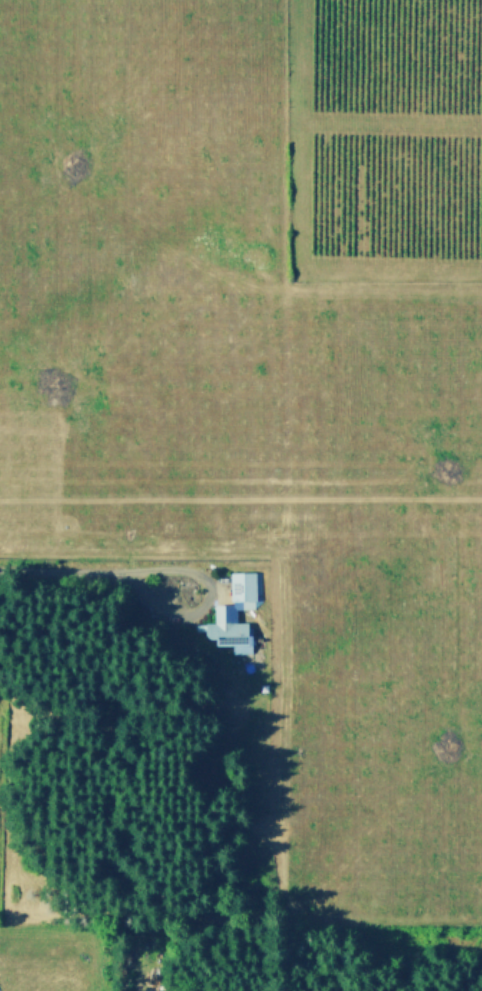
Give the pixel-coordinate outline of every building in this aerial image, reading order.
[(204,619),(214,619),(214,602),(233,601),(233,600),(231,600),(229,569),(259,568),(261,598),(254,605),(235,605),(235,619),(247,619),(247,624),(251,624),(251,650),(231,651),(231,641),(215,641),(215,636),(205,636),(204,628),(194,627),(195,621),(204,621),(204,619)]
